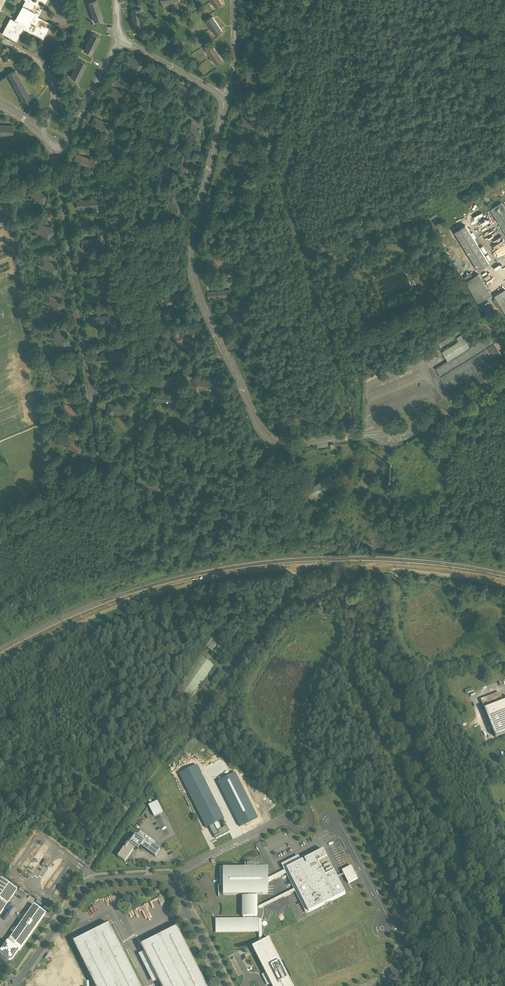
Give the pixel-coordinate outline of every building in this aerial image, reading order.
[(47,0),(24,0),(15,20),(9,17),(2,34),(17,41),(23,29),(44,39),(51,23),(39,17),(47,0)] [(102,19),(98,0),(89,2),(93,21),(102,19)] [(141,8),(132,9),(133,28),(143,28),(141,8)] [(215,35),(223,30),(213,15),(206,20),(215,35)] [(92,54),(100,36),(91,32),(84,50),(92,54)] [(206,49),(216,63),(223,59),(213,44),(206,49)] [(143,63),(127,54),(123,62),(139,71),(143,63)] [(79,59),(70,75),(79,80),(87,63),(79,59)] [(273,70),(267,68),(261,90),(268,92),(273,70)] [(8,75),(23,102),(31,98),(15,70),(8,75)] [(194,92),(178,83),(173,90),(190,99),(194,92)] [(127,94),(111,86),(107,93),(123,102),(127,94)] [(258,125),(242,116),(238,124),(255,132),(258,125)] [(111,125),(94,117),(90,124),(107,133),(111,125)] [(202,137),(191,121),(184,126),(195,142),(202,137)] [(13,136),(13,126),(0,125),(0,135),(13,136)] [(87,170),(94,172),(99,159),(92,157),(91,158),(77,153),(75,161),(88,165),(87,170)] [(36,160),(19,154),(16,160),(20,162),(20,163),(34,168),(36,160)] [(249,164),(232,155),(228,162),(245,171),(249,164)] [(193,172),(183,157),(176,162),(186,177),(193,172)] [(48,196),(32,185),(28,191),(32,194),(31,195),(43,203),(48,196)] [(184,210),(173,194),(166,199),(177,214),(184,210)] [(239,202),(223,194),(218,201),(235,210),(239,202)] [(98,195),(93,195),(93,199),(86,200),(76,202),(77,208),(83,207),(83,209),(94,207),(95,211),(100,210),(99,206),(100,206),(99,198),(98,198),(98,195)] [(502,202),(491,209),(504,232),(504,208),(502,202)] [(53,232),(37,222),(33,228),(37,230),(36,231),(48,239),(53,232)] [(489,264),(465,225),(454,231),(478,270),(489,264)] [(103,233),(98,234),(99,238),(92,239),(87,239),(82,240),(83,247),(89,246),(89,247),(100,246),(101,249),(106,249),(105,245),(106,245),(105,237),(104,237),(103,233)] [(437,283),(425,254),(419,256),(430,285),(437,283)] [(58,268),(43,258),(39,264),(42,266),(41,268),(54,276),(58,268)] [(486,281),(496,275),(493,270),(483,277),(486,281)] [(109,272),(104,273),(104,276),(93,278),(87,279),(88,286),(94,285),(94,286),(106,284),(106,288),(111,287),(111,284),(110,275),(109,276),(109,272)] [(478,274),(465,282),(478,303),(491,295),(478,274)] [(211,291),(212,298),(231,296),(230,289),(211,291)] [(494,296),(496,299),(498,302),(504,313),(504,289),(494,296)] [(171,296),(164,298),(163,295),(158,297),(160,300),(159,301),(162,308),(163,308),(164,311),(169,309),(168,306),(178,301),(178,300),(183,298),(181,291),(175,294),(171,296)] [(63,304),(48,294),(44,300),(47,302),(47,303),(59,311),(63,304)] [(110,315),(103,316),(98,317),(93,317),(94,324),(100,323),(100,325),(111,323),(112,327),(117,326),(116,322),(117,322),(116,314),(115,314),(115,311),(110,311),(110,315)] [(375,312),(368,315),(371,322),(378,320),(375,312)] [(186,331),(179,334),(178,331),(173,333),(175,336),(174,336),(177,344),(178,343),(179,347),(184,345),(183,342),(193,337),(193,336),(198,334),(196,327),(190,329),(186,331)] [(69,340),(53,330),(49,336),(53,338),(52,339),(64,348),(69,340)] [(459,330),(437,343),(440,347),(461,334),(459,330)] [(442,351),(448,361),(436,368),(448,388),(450,387),(452,388),(452,390),(454,391),(454,394),(456,395),(458,394),(458,391),(460,392),(466,389),(466,387),(468,388),(470,386),(470,384),(468,383),(468,381),(466,380),(466,379),(474,374),(478,381),(504,364),(504,360),(494,343),(489,335),(472,346),(469,340),(466,342),(464,338),(442,351)] [(116,354),(109,355),(109,354),(98,356),(99,363),(105,362),(106,363),(117,362),(117,365),(122,364),(122,361),(123,361),(121,353),(120,349),(115,350),(116,354)] [(74,377),(58,366),(54,372),(58,375),(57,376),(69,384),(74,377)] [(207,380),(201,379),(195,378),(193,390),(199,391),(199,388),(213,391),(213,394),(218,395),(222,377),(216,376),(215,382),(207,380)] [(79,413),(64,403),(60,409),(63,411),(63,412),(75,420),(79,413)] [(84,449),(69,439),(65,444),(68,447),(68,448),(80,456),(84,449)] [(227,648),(213,639),(206,648),(220,658),(227,648)] [(485,699),(481,701),(485,710),(503,703),(500,693),(494,695),(485,699)] [(485,710),(495,738),(504,734),(504,702),(503,703),(485,710)] [(198,766),(180,775),(206,829),(209,827),(214,825),(224,820),(198,766)] [(218,783),(240,827),(258,819),(235,774),(218,783)] [(244,778),(242,781),(253,787),(255,784),(244,778)] [(158,802),(149,806),(154,817),(163,813),(158,802)] [(214,825),(209,827),(214,837),(215,837),(219,835),(218,831),(214,825)] [(230,833),(226,827),(218,831),(219,835),(215,837),(216,840),(230,833)] [(156,842),(146,836),(142,840),(136,836),(132,842),(130,841),(119,858),(125,862),(135,849),(138,851),(141,848),(155,857),(160,850),(153,846),(156,842)] [(301,862),(287,869),(289,873),(296,888),(298,891),(309,913),(345,894),(323,851),(301,862)] [(299,856),(281,865),(284,870),(287,869),(301,862),(299,856)] [(351,867),(342,871),(348,884),(358,879),(351,867)] [(248,869),(223,869),(223,895),(243,895),(257,895),(268,894),(268,884),(268,879),(268,868),(260,869),(248,869)] [(277,879),(289,873),(287,869),(284,870),(275,875),(268,879),(268,884),(277,879)] [(0,879),(0,885),(14,895),(17,891),(0,879)] [(0,885),(0,914),(14,895),(0,885)] [(288,896),(298,891),(296,888),(287,893),(258,907),(258,910),(263,910),(264,908),(288,896)] [(257,895),(243,895),(243,920),(257,920),(257,910),(257,895)] [(33,905),(7,943),(18,951),(19,951),(45,914),(33,905)] [(243,920),(216,920),(216,932),(259,932),(259,920),(257,920),(243,920)] [(74,943),(95,985),(140,985),(110,925),(74,943)] [(177,928),(141,946),(161,985),(207,985),(177,928)] [(259,943),(253,946),(266,974),(263,975),(268,984),(271,982),(273,985),(294,985),(269,938),(262,942),(259,943)] [(7,943),(0,952),(0,955),(8,961),(11,961),(18,951),(7,943)] [(83,980),(71,955),(55,957),(40,977),(41,985),(72,985),(84,985),(83,980)]
